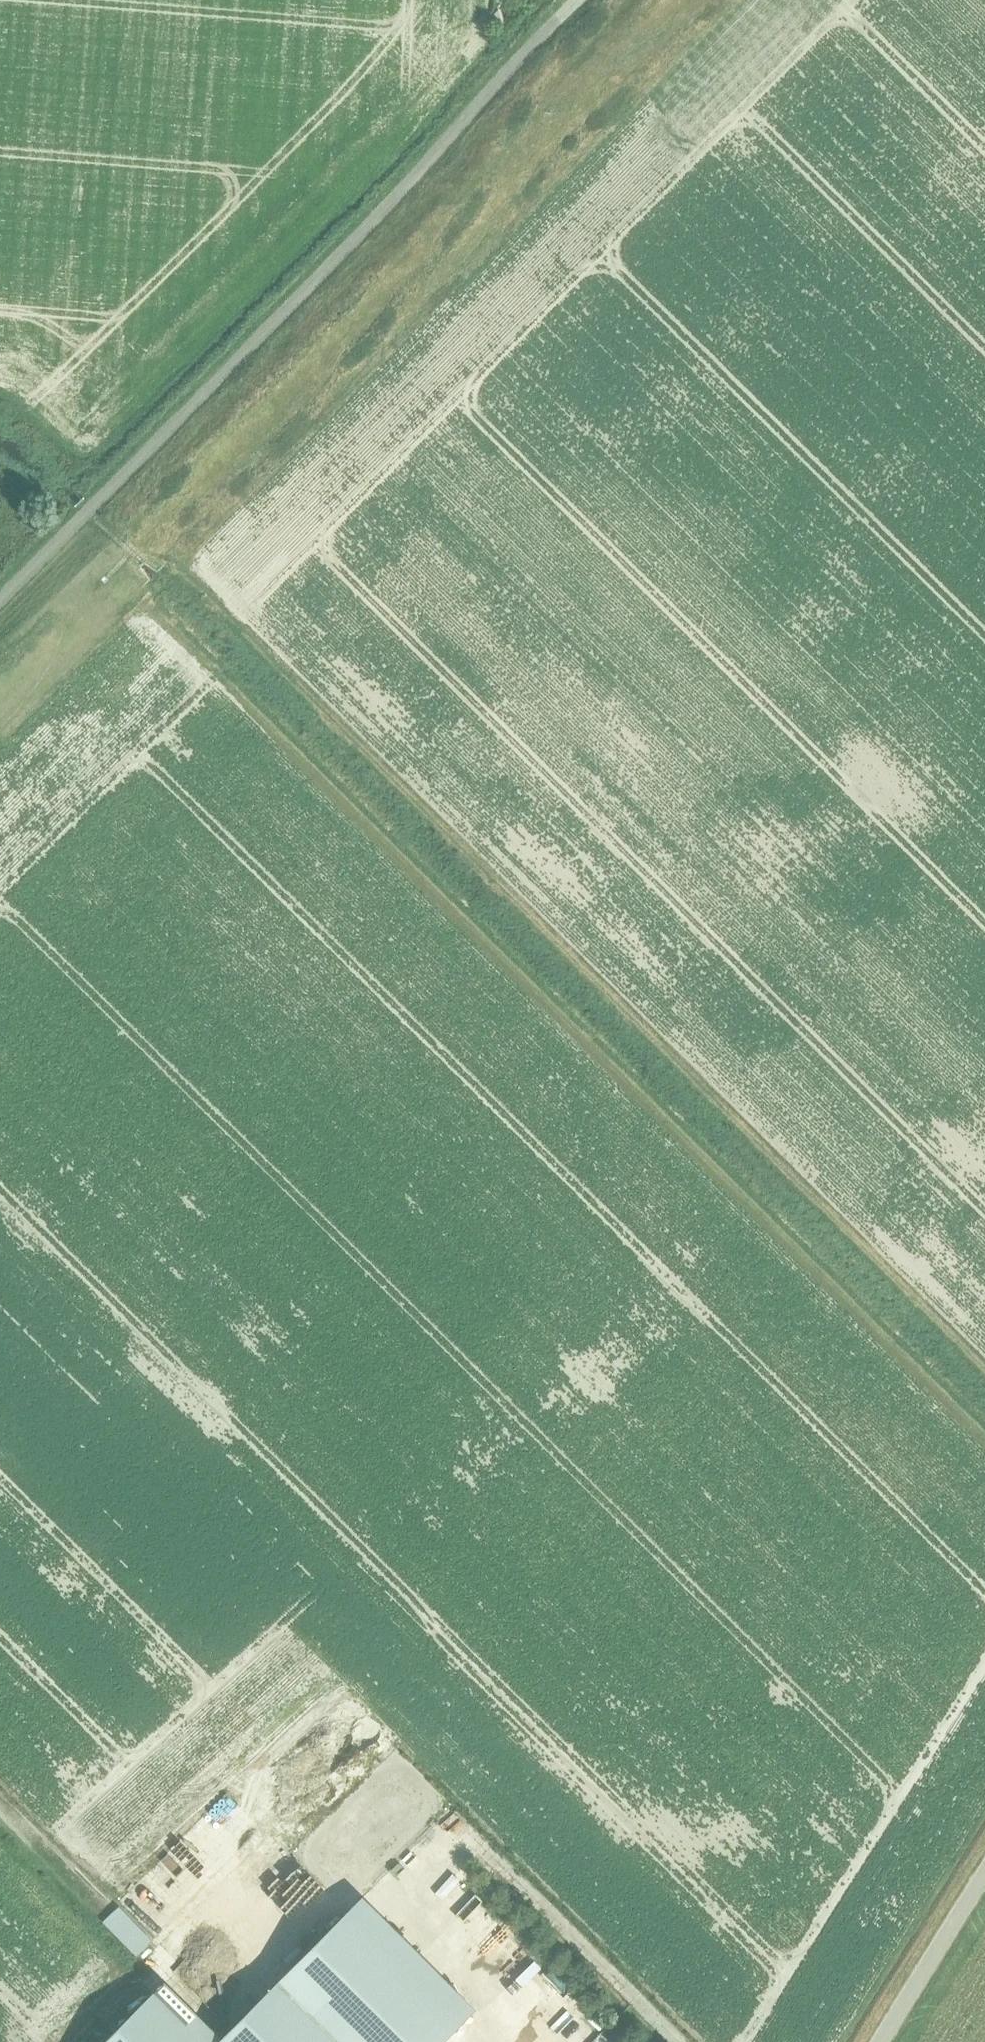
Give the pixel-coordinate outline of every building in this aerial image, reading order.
[(445,1887),(460,1904),(476,1890),(460,1873),(445,1887)] [(140,1951),(157,1934),(122,1901),(106,1918),(140,1951)] [(480,1901),(463,1919),(481,1936),(498,1918),(480,1901)] [(346,1911),(216,2041),(445,2041),(461,2026),(346,1911)] [(225,1940),(217,1947),(236,1968),(244,1961),(225,1940)] [(194,2038),(206,2026),(163,1983),(104,2041),(198,2041),(194,2038)] [(561,2004),(543,2017),(550,2026),(567,2013),(561,2004)]
